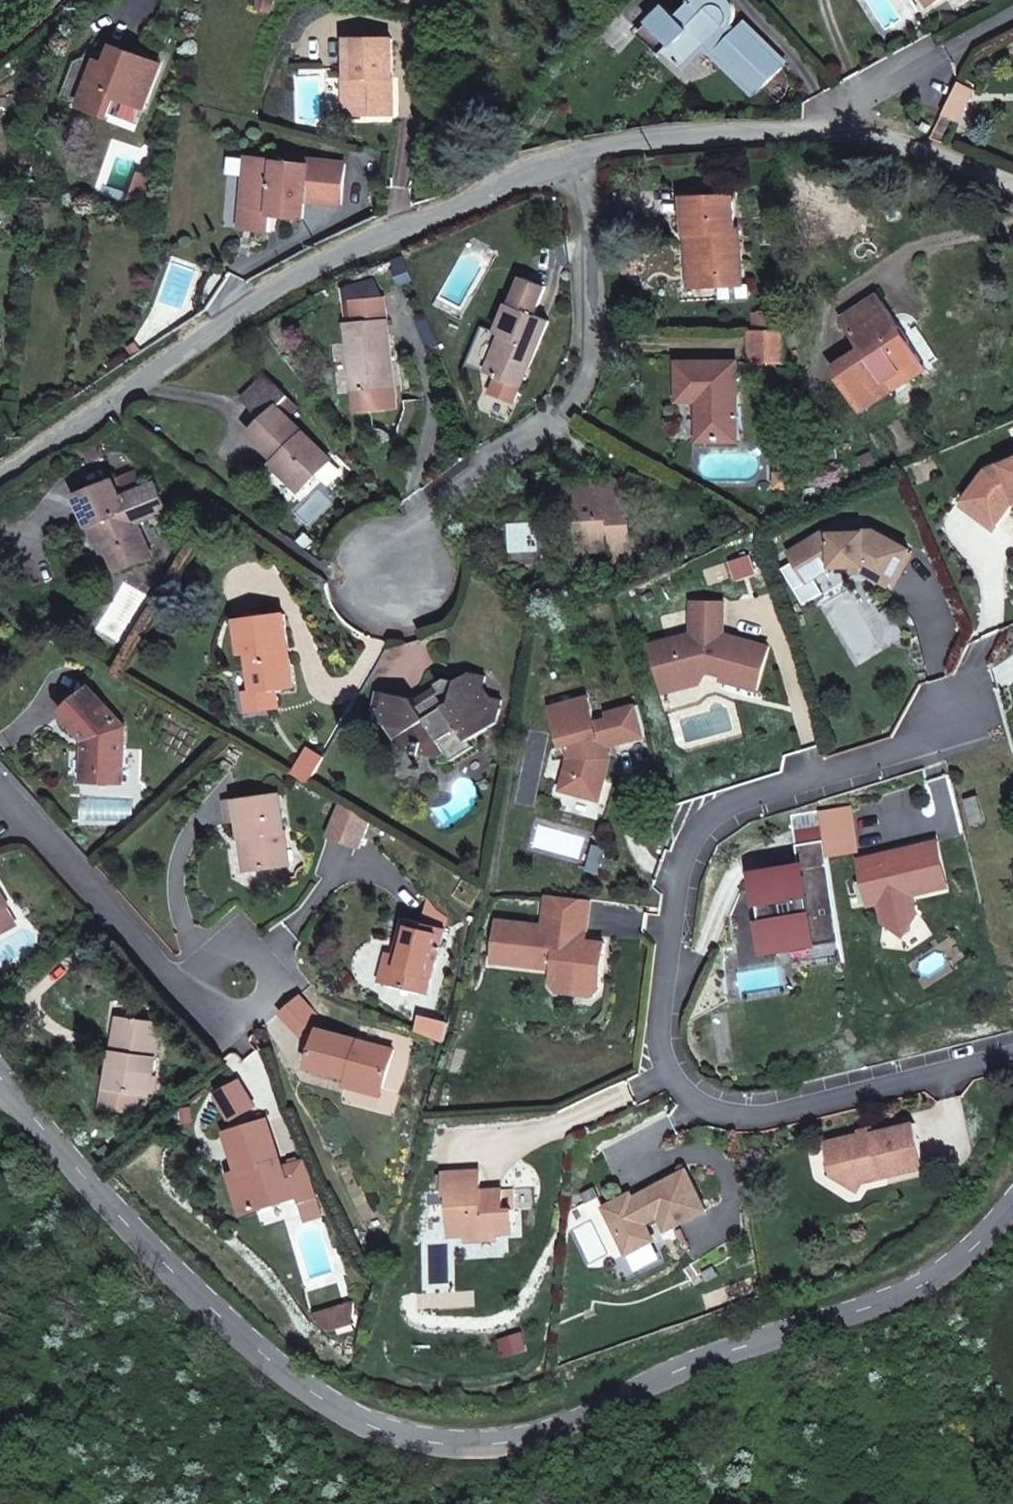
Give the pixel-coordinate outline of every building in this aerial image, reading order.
[(746,31),(741,37),(733,28),(723,17),(727,13),(728,7),(729,1),(728,0),(683,0),(672,11),(661,0),(656,0),(641,15),(666,42),(660,48),(676,63),(698,40),(707,30),(720,42),(710,52),(749,89),(778,63),(746,31)] [(873,24),(889,14),(880,0),(859,0),(873,24)] [(926,0),(917,0),(923,9),(929,5),(926,0)] [(666,42),(641,15),(631,24),(649,43),(642,48),(650,57),(660,48),(666,42)] [(751,27),(743,18),(733,28),(741,37),(746,31),(751,27)] [(746,31),(778,63),(783,59),(751,27),(746,31)] [(720,42),(707,30),(698,40),(710,52),(720,42)] [(386,75),(390,75),(387,36),(344,39),(346,79),(348,78),(351,115),(392,113),(391,89),(386,88),(386,75)] [(111,68),(106,79),(98,76),(92,74),(79,109),(108,120),(116,101),(141,112),(157,68),(117,51),(111,68)] [(98,76),(106,79),(111,68),(103,65),(98,76)] [(974,80),(959,74),(957,76),(947,102),(956,106),(963,108),(974,80)] [(956,106),(947,102),(943,111),(938,122),(948,126),(956,106)] [(936,113),(920,107),(916,117),(932,123),(936,113)] [(257,210),(253,232),(272,235),(275,212),(282,213),(281,218),(305,220),(307,201),(343,204),(347,163),(311,159),(311,165),(250,158),(244,208),(257,210)] [(157,176),(142,171),(134,198),(148,203),(157,176)] [(735,195),(686,197),(687,230),(698,230),(700,284),(722,284),(748,283),(746,227),(736,228),(735,195)] [(257,210),(244,208),(241,230),(253,232),(257,210)] [(505,328),(492,366),(503,370),(527,377),(549,309),(538,306),(548,277),(522,268),(512,298),(508,296),(499,326),(505,328)] [(748,283),(722,284),(722,298),(754,297),(754,283),(748,283)] [(861,343),(831,361),(855,405),(888,387),(881,374),(917,357),(877,290),(842,311),(861,343)] [(404,396),(395,326),(391,327),(386,301),(358,305),(360,317),(347,319),(359,405),(377,402),(376,399),(404,396)] [(756,311),(756,327),(777,327),(777,312),(756,311)] [(753,357),(790,357),(787,327),(777,327),(756,327),(751,327),(753,357)] [(739,359),(684,359),(684,395),(703,396),(704,437),(741,436),(739,359)] [(527,377),(503,370),(498,387),(521,395),(527,377)] [(276,384),(253,411),(274,428),(261,443),(297,474),(291,482),(310,499),(339,466),(286,421),(300,404),(276,384)] [(800,433),(806,489),(826,487),(822,431),(800,433)] [(784,487),(799,486),(796,449),(787,450),(789,473),(783,473),(784,487)] [(1001,521),(1012,504),(1012,456),(989,466),(968,499),(1001,521)] [(633,470),(568,476),(572,498),(587,496),(594,542),(622,539),(624,553),(641,552),(633,470)] [(132,520),(152,512),(141,483),(120,491),(132,520)] [(90,536),(100,533),(105,546),(118,579),(154,566),(147,546),(177,535),(167,507),(152,512),(132,520),(120,491),(78,505),(90,536)] [(998,526),(1001,521),(968,499),(963,503),(998,526)] [(856,564),(868,563),(868,570),(893,582),(912,545),(875,527),(867,527),(868,531),(835,533),(834,529),(826,529),(791,553),(811,582),(835,565),(856,564)] [(105,546),(100,533),(90,536),(95,549),(105,546)] [(692,631),(651,644),(660,678),(680,687),(701,678),(706,663),(726,667),(724,672),(723,677),(759,687),(770,643),(724,631),(724,599),(692,600),(692,631)] [(266,697),(280,695),(305,691),(295,621),(249,626),(253,661),(261,659),(266,697)] [(680,687),(660,678),(666,697),(705,686),(709,668),(724,672),(726,667),(706,663),(701,678),(680,687)] [(419,694),(383,691),(380,718),(394,721),(408,746),(443,753),(447,745),(455,746),(458,755),(479,740),(475,734),(500,717),(504,692),(495,691),(489,679),(493,670),(476,667),(458,677),(455,671),(419,694)] [(93,783),(126,784),(129,730),(89,690),(63,715),(94,745),(93,783)] [(283,717),(280,695),(266,697),(247,699),(250,722),(283,717)] [(646,735),(638,704),(608,713),(611,719),(597,723),(590,697),(553,709),(565,747),(569,747),(573,760),(565,791),(593,797),(597,780),(608,783),(614,758),(606,758),(603,747),(610,745),(646,735)] [(614,758),(610,745),(603,747),(606,758),(614,758)] [(296,774),(310,782),(328,755),(314,746),(296,774)] [(593,797),(603,800),(608,783),(597,780),(593,797)] [(288,866),(275,792),(222,802),(226,823),(237,821),(240,837),(250,835),(258,871),(288,866)] [(796,801),(801,832),(822,828),(818,799),(817,794),(796,801)] [(847,794),(818,799),(822,828),(823,831),(853,826),(847,794)] [(364,848),(378,821),(343,801),(329,834),(364,848)] [(853,826),(823,831),(825,844),(855,839),(853,826)] [(801,832),(807,866),(828,863),(825,844),(823,831),(822,828),(801,832)] [(895,842),(897,850),(857,864),(868,898),(878,895),(884,909),(902,914),(916,899),(911,885),(947,873),(933,830),(895,842)] [(240,837),(247,873),(258,871),(250,835),(240,837)] [(897,850),(895,842),(854,854),(857,864),(897,850)] [(600,846),(596,860),(608,863),(612,850),(600,846)] [(596,860),(592,873),(604,877),(608,863),(596,860)] [(808,876),(762,884),(773,949),(815,942),(841,938),(828,863),(807,866),(808,876)] [(13,907),(0,886),(0,914),(13,907)] [(594,899),(551,894),(546,925),(500,918),(495,961),(557,968),(555,978),(603,985),(609,943),(589,938),(577,936),(578,929),(590,930),(594,899)] [(430,922),(414,918),(403,956),(394,990),(433,1000),(453,928),(459,904),(435,898),(430,922)] [(0,914),(0,942),(25,927),(13,907),(0,914)] [(841,938),(815,942),(819,965),(845,960),(841,938)] [(394,954),(385,988),(394,990),(403,956),(394,954)] [(596,995),(603,992),(603,985),(555,978),(554,983),(560,991),(596,995)] [(122,1014),(114,1013),(112,1040),(120,1040),(122,1014)] [(120,1040),(112,1040),(110,1060),(109,1084),(116,1085),(116,1109),(140,1111),(142,1085),(151,1086),(158,1017),(122,1014),(120,1040)] [(404,1049),(330,1030),(319,1070),(356,1080),(394,1090),(404,1049)] [(110,1060),(103,1058),(100,1107),(116,1109),(116,1085),(109,1084),(110,1060)] [(246,1070),(216,1090),(230,1111),(260,1093),(246,1070)] [(392,1098),(394,1090),(356,1080),(354,1088),(392,1098)] [(308,1171),(297,1170),(290,1152),(273,1109),(239,1124),(255,1158),(243,1163),(260,1201),(309,1180),(322,1204),(338,1198),(318,1167),(308,1171)] [(868,1172),(886,1166),(891,1171),(928,1161),(916,1117),(876,1129),(876,1126),(839,1135),(844,1157),(835,1169),(860,1186),(865,1178),(867,1177),(868,1172)] [(844,1157),(839,1135),(826,1138),(835,1169),(844,1157)] [(290,1152),(297,1170),(308,1171),(299,1148),(290,1152)] [(868,1172),(867,1177),(891,1171),(886,1166),(868,1172)] [(710,1206),(688,1167),(648,1188),(652,1195),(639,1201),(636,1196),(632,1191),(605,1208),(632,1255),(659,1239),(649,1222),(662,1215),(671,1229),(710,1206)] [(457,1234),(472,1234),(504,1232),(519,1232),(518,1190),(487,1190),(485,1170),(448,1172),(449,1192),(454,1192),(457,1234)] [(648,1188),(636,1196),(639,1201),(652,1195),(648,1188)]
